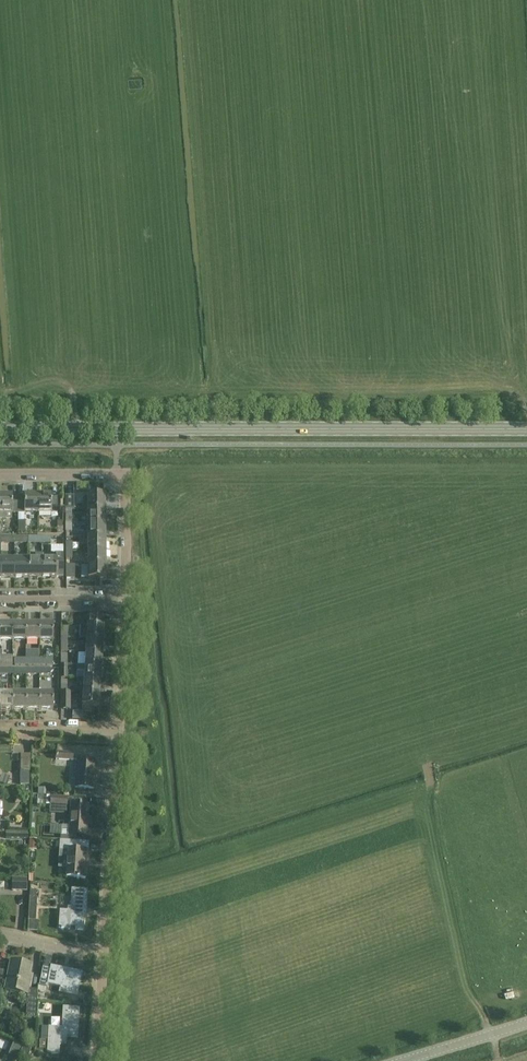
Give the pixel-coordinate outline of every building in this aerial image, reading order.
[(89,492),(102,493),(103,484),(89,484),(89,492)] [(82,509),(88,509),(104,509),(104,503),(106,503),(106,497),(104,497),(104,495),(88,496),(88,503),(82,503),(82,509)] [(18,498),(13,498),(13,496),(0,496),(0,519),(5,519),(5,514),(18,514),(18,498)] [(24,496),(24,498),(18,498),(18,514),(39,514),(39,496),(24,496)] [(52,496),(39,496),(39,514),(52,514),(52,513),(58,513),(58,498),(52,498),(52,496)] [(65,509),(74,509),(74,496),(66,496),(65,509)] [(72,510),(74,510),(74,509),(65,509),(65,523),(72,523),(72,510)] [(88,509),(88,523),(105,523),(104,509),(88,509)] [(88,523),(88,537),(105,537),(105,523),(88,523)] [(88,537),(88,551),(105,551),(105,537),(88,537)] [(88,551),(88,564),(105,564),(105,551),(88,551)] [(28,560),(28,578),(42,578),(42,560),(42,554),(35,554),(35,560),(28,560)] [(56,578),(63,578),(63,555),(52,555),(52,560),(42,560),(42,578),(56,578)] [(15,560),(1,560),(1,578),(15,578),(15,560)] [(28,560),(15,560),(15,578),(28,578),(28,560)] [(105,564),(88,564),(88,579),(105,579),(105,564)] [(66,579),(75,579),(75,565),(66,565),(66,579)] [(87,639),(103,640),(103,627),(101,627),(101,617),(88,616),(88,626),(79,625),(79,638),(87,639)] [(13,641),(13,625),(0,625),(0,641),(13,641)] [(26,641),(26,625),(13,625),(13,641),(26,641)] [(39,641),(39,625),(26,625),(26,641),(39,641)] [(39,641),(53,641),(53,625),(39,625),(39,641)] [(87,639),(86,652),(102,653),(103,640),(87,639)] [(0,650),(0,665),(12,665),(12,655),(2,655),(2,650),(0,650)] [(86,652),(85,665),(101,666),(102,653),(86,652)] [(84,679),(100,680),(101,666),(85,665),(76,665),(76,671),(85,672),(84,679)] [(84,684),(83,692),(99,694),(100,680),(84,679),(76,678),(76,684),(84,684)] [(70,692),(68,692),(68,691),(61,691),(61,709),(70,709),(70,692)] [(98,708),(99,694),(83,692),(82,711),(89,712),(89,707),(98,708)] [(13,710),(13,694),(0,694),(0,710),(13,710)] [(13,710),(26,710),(26,694),(13,694),(13,710)] [(26,710),(39,710),(39,694),(26,694),(26,710)] [(39,694),(39,710),(53,710),(53,694),(39,694)] [(73,761),(73,753),(57,752),(56,760),(73,761)] [(29,754),(20,754),(20,785),(29,785),(29,754)] [(93,790),(95,762),(77,761),(75,788),(93,790)] [(67,806),(67,797),(51,796),(50,805),(67,806)] [(61,826),(60,842),(68,842),(69,836),(86,837),(89,806),(71,804),(70,826),(61,826)] [(29,831),(16,831),(6,831),(6,839),(16,839),(29,839),(29,831)] [(90,852),(76,851),(77,843),(68,842),(60,842),(59,841),(59,850),(68,850),(66,877),(86,878),(87,862),(89,862),(90,852)] [(26,891),(27,878),(12,877),(11,891),(26,891)] [(59,930),(70,930),(71,927),(74,927),(74,930),(83,931),(85,912),(86,912),(87,891),(72,890),(71,908),(68,908),(68,912),(60,911),(59,930)] [(37,897),(29,897),(27,921),(35,922),(37,897)] [(27,994),(27,998),(25,1018),(35,1019),(37,999),(38,991),(29,989),(31,979),(29,979),(31,965),(11,961),(5,989),(27,994)] [(50,966),(49,969),(42,968),(39,986),(46,987),(47,985),(59,987),(58,993),(65,994),(66,989),(78,991),(82,974),(63,970),(63,969),(50,966)] [(48,1028),(47,1041),(35,1040),(34,1050),(39,1052),(39,1049),(47,1050),(47,1052),(52,1054),(59,1054),(60,1044),(66,1044),(66,1038),(78,1038),(80,1009),(63,1008),(61,1029),(48,1028)] [(23,1045),(20,1052),(28,1055),(31,1048),(23,1045)]
